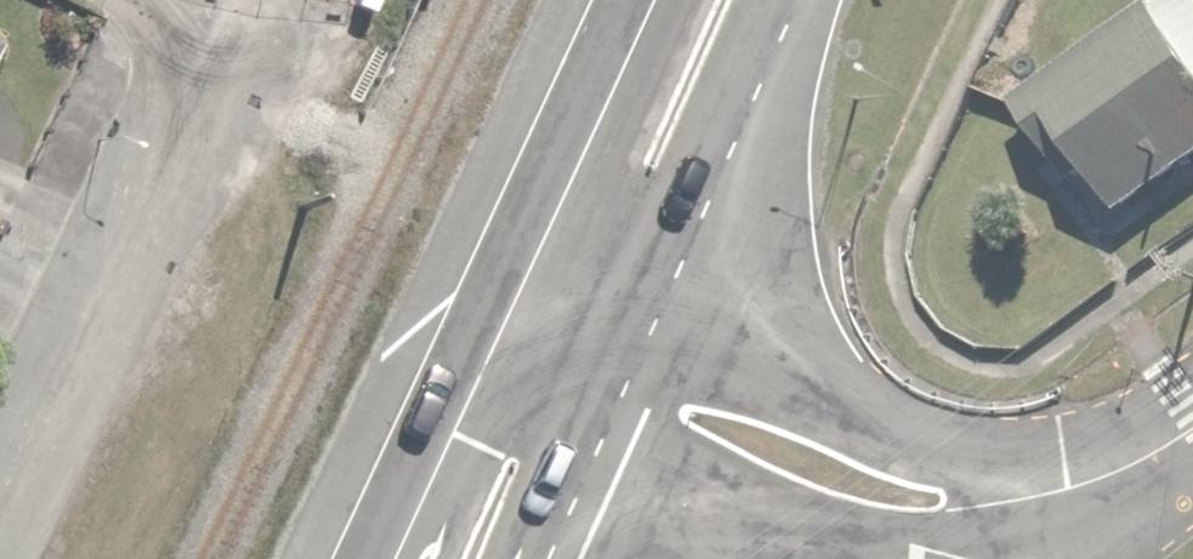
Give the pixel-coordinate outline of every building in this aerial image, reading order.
[(1019,100),(1046,138),(1067,123),(1127,208),(1192,161),(1192,0),(1161,0),(1019,100)]
